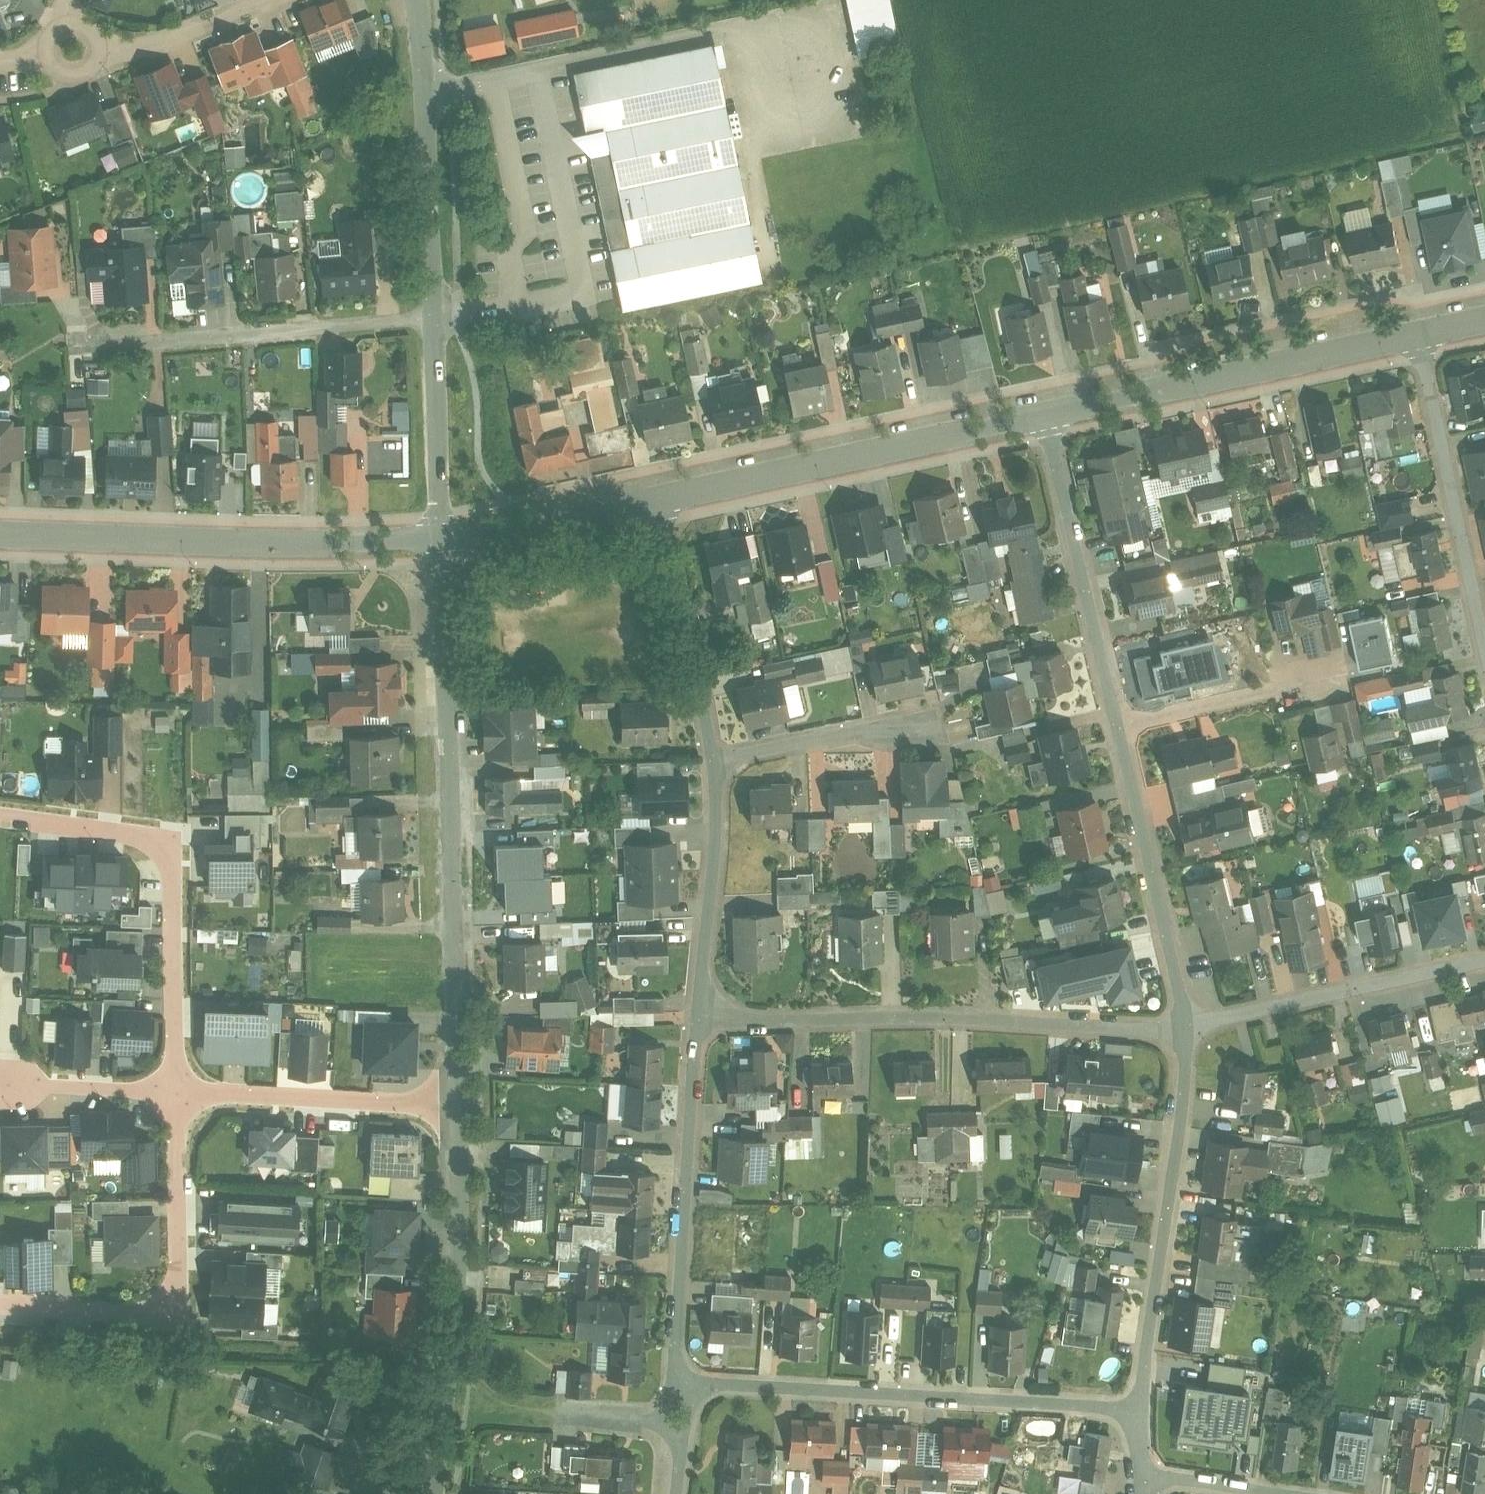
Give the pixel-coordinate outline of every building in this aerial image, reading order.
[(94,2),(109,8),(112,0),(95,0),(94,2)] [(304,12),(318,48),(352,34),(358,32),(354,23),(345,0),(336,0),(304,12)] [(858,58),(899,50),(889,0),(847,0),(858,58)] [(575,10),(516,22),(521,46),(580,34),(575,10)] [(373,16),(354,23),(358,32),(352,34),(362,59),(380,52),(376,25),(373,16)] [(501,26),(464,33),(469,60),(506,53),(501,26)] [(244,36),(224,44),(225,46),(213,51),(227,88),(269,72),(272,71),(265,52),(257,33),(245,38),(244,36)] [(295,40),(265,52),(272,71),(269,72),(275,86),(308,73),(295,40)] [(714,45),(578,73),(578,72),(575,73),(588,136),(607,132),(631,245),(611,249),(624,310),(635,308),(635,307),(763,281),(714,45)] [(172,64),(139,77),(155,118),(196,102),(190,87),(182,90),(172,64)] [(207,76),(188,83),(196,102),(201,115),(220,107),(209,77),(208,77),(207,76)] [(95,94),(52,112),(65,145),(107,128),(108,128),(102,112),(95,94)] [(135,138),(122,104),(102,112),(108,128),(107,128),(114,146),(135,138)] [(13,156),(4,117),(0,118),(0,159),(13,156)] [(243,145),(225,146),(226,162),(244,160),(243,145)] [(133,147),(111,150),(113,167),(136,163),(133,147)] [(1393,159),(1381,162),(1385,181),(1398,178),(1393,159)] [(1385,181),(1383,182),(1391,218),(1406,214),(1405,209),(1398,178),(1385,181)] [(1253,211),(1269,208),(1265,186),(1249,189),(1253,211)] [(304,190),(276,193),(278,220),(306,218),(304,190)] [(753,215),(765,211),(761,197),(749,201),(753,215)] [(1413,245),(1427,242),(1422,218),(1424,218),(1421,206),(1405,209),(1406,214),(1413,245)] [(1427,242),(1433,269),(1448,265),(1449,269),(1464,266),(1463,262),(1480,259),(1469,208),(1424,218),(1422,218),(1427,242)] [(382,211),(367,213),(368,219),(369,219),(371,246),(385,245),(382,211)] [(1273,214),(1258,218),(1265,246),(1280,243),(1273,214)] [(1258,218),(1243,221),(1250,252),(1265,249),(1265,246),(1258,218)] [(351,254),(322,256),(325,292),(374,288),(371,254),(372,254),(371,246),(369,219),(368,219),(340,221),(342,242),(350,242),(351,254)] [(232,220),(205,222),(207,240),(217,239),(218,247),(234,246),(232,220)] [(1136,267),(1125,224),(1110,228),(1121,271),(1136,267)] [(1393,224),(1350,234),(1358,268),(1401,259),(1393,224)] [(155,225),(140,226),(142,247),(143,247),(143,258),(158,256),(155,225)] [(124,248),(89,251),(91,277),(107,276),(109,302),(146,299),(143,258),(143,247),(142,247),(140,226),(123,227),(124,248)] [(52,228),(12,230),(16,285),(16,287),(37,285),(55,284),(52,228)] [(252,233),(236,235),(238,259),(254,257),(252,233)] [(1325,238),(1307,242),(1307,245),(1282,251),(1281,248),(1280,249),(1288,285),(1334,275),(1325,238)] [(207,240),(185,242),(185,245),(169,247),(172,279),(188,278),(190,298),(190,305),(223,302),(218,247),(217,239),(207,240)] [(1037,251),(1024,255),(1030,278),(1043,274),(1041,265),(1037,251)] [(291,253),(257,256),(261,298),(295,295),(291,253)] [(1251,256),(1207,266),(1215,299),(1239,293),(1240,296),(1259,291),(1251,256)] [(1059,261),(1041,265),(1043,274),(1048,290),(1062,286),(1061,280),(1063,279),(1059,261)] [(1181,270),(1137,280),(1145,316),(1189,306),(1181,270)] [(1048,290),(1043,274),(1030,278),(1037,303),(1050,300),(1048,290)] [(1102,299),(1085,302),(1082,291),(1087,290),(1083,275),(1063,279),(1061,280),(1062,286),(1067,306),(1066,306),(1075,349),(1111,341),(1102,299)] [(190,298),(188,278),(172,279),(173,296),(177,299),(190,298)] [(16,285),(2,286),(3,304),(39,301),(37,285),(16,287),(16,285)] [(898,302),(873,307),(874,315),(873,315),(878,337),(904,331),(900,310),(899,310),(898,302)] [(920,306),(900,310),(904,331),(925,327),(920,306)] [(1040,312),(1006,319),(1011,342),(1006,343),(1011,362),(1050,354),(1040,312)] [(830,331),(817,334),(824,364),(836,361),(830,331)] [(956,335),(921,342),(930,385),(965,377),(956,335)] [(708,370),(701,339),(686,342),(693,373),(708,370)] [(892,344),(855,352),(860,373),(861,373),(866,396),(865,396),(866,397),(902,389),(892,344)] [(361,355),(329,355),(329,391),(319,391),(319,423),(338,423),(338,422),(338,394),(361,392),(361,355)] [(638,392),(630,357),(617,360),(625,395),(638,392)] [(610,361),(571,370),(576,391),(588,389),(596,430),(616,426),(608,384),(614,383),(610,361)] [(825,370),(806,374),(805,368),(786,372),(794,412),(833,404),(825,370)] [(1452,376),(1462,419),(1484,414),(1484,410),(1476,371),(1452,376)] [(106,393),(106,379),(85,379),(85,393),(106,393)] [(752,379),(736,382),(736,386),(712,391),(712,387),(709,388),(718,428),(761,419),(752,379)] [(1406,385),(1381,391),(1381,392),(1361,397),(1368,429),(1372,428),(1388,424),(1391,435),(1416,430),(1406,385)] [(83,405),(83,394),(66,394),(66,404),(83,405)] [(684,396),(639,405),(648,443),(667,439),(667,437),(690,432),(690,434),(692,434),(684,396)] [(539,401),(516,406),(523,437),(546,433),(539,401)] [(409,430),(408,403),(393,404),(395,431),(409,430)] [(1332,403),(1308,408),(1317,450),(1341,445),(1332,403)] [(90,413),(68,415),(69,428),(75,428),(74,448),(92,447),(90,413)] [(204,415),(186,415),(185,425),(204,425),(204,415)] [(319,461),(318,415),(299,416),(300,440),(305,440),(305,461),(319,461)] [(170,416),(150,417),(152,438),(142,439),(143,458),(155,458),(155,453),(172,451),(170,416)] [(1259,417),(1225,424),(1231,453),(1265,446),(1259,417)] [(278,422),(258,423),(258,437),(278,436),(278,422)] [(343,435),(342,422),(338,422),(338,423),(319,423),(320,436),(343,435)] [(278,436),(258,437),(258,423),(248,423),(249,462),(263,461),(263,463),(255,463),(253,466),(253,481),(256,483),(264,483),(265,498),(299,497),(298,460),(297,460),(296,435),(278,436)] [(596,430),(590,431),(596,456),(634,448),(629,423),(616,426),(596,430)] [(1416,430),(1391,435),(1388,424),(1372,428),(1379,460),(1420,451),(1416,430)] [(7,490),(9,489),(10,457),(12,426),(0,425),(0,490),(7,490)] [(222,440),(204,440),(204,425),(185,425),(185,453),(189,453),(187,495),(220,496),(222,454),(222,448),(222,440)] [(222,426),(204,425),(204,440),(222,440),(222,426)] [(27,426),(12,426),(10,457),(26,458),(27,426)] [(69,428),(53,427),(52,457),(74,458),(74,448),(75,428),(69,428)] [(546,433),(523,437),(530,472),(577,462),(570,428),(546,433)] [(1204,429),(1155,440),(1163,476),(1212,466),(1204,429)] [(1287,431),(1274,434),(1279,457),(1293,454),(1287,431)] [(1469,453),(1479,496),(1484,494),(1484,449),(1469,453)] [(1133,450),(1092,460),(1098,487),(1094,488),(1095,488),(1139,478),(1133,450)] [(356,454),(333,454),(333,484),(356,484),(356,454)] [(1293,454),(1279,457),(1284,479),(1298,475),(1293,454)] [(52,457),(44,457),(43,490),(83,492),(84,458),(74,458),(52,457)] [(143,458),(109,457),(108,492),(154,494),(155,458),(143,458)] [(1343,477),(1363,471),(1360,463),(1341,468),(1343,477)] [(1181,484),(1209,478),(1207,470),(1179,475),(1181,484)] [(1139,478),(1095,488),(1099,506),(1103,505),(1111,542),(1120,540),(1152,533),(1139,478)] [(1225,479),(1194,486),(1200,510),(1230,503),(1225,479)] [(1294,482),(1273,487),(1276,502),(1297,497),(1294,482)] [(956,490),(918,499),(927,541),(965,532),(956,490)] [(1411,496),(1378,503),(1383,529),(1416,522),(1411,496)] [(1010,497),(1002,499),(1000,500),(1000,501),(1001,507),(985,511),(992,544),(995,543),(1036,535),(1029,501),(1014,505),(1012,498),(1010,497)] [(881,506),(836,516),(844,554),(887,545),(889,544),(886,528),(881,506)] [(772,533),(781,574),(816,567),(807,525),(772,533)] [(889,544),(887,545),(891,562),(908,558),(900,525),(886,528),(889,544)] [(1402,527),(1375,533),(1378,549),(1397,545),(1406,543),(1405,542),(1402,527)] [(1437,530),(1412,536),(1413,540),(1405,542),(1406,543),(1397,545),(1404,578),(1421,575),(1422,579),(1446,574),(1437,530)] [(1152,533),(1120,540),(1127,570),(1158,563),(1152,533)] [(1036,535),(995,543),(998,556),(1013,552),(1026,609),(1052,604),(1036,535)] [(749,538),(708,545),(715,578),(716,578),(720,602),(742,598),(738,575),(755,571),(749,538)] [(980,544),(963,547),(970,584),(988,580),(983,559),(980,544)] [(1217,551),(1173,560),(1176,573),(1179,572),(1179,568),(1201,563),(1202,566),(1219,562),(1217,551)] [(998,556),(983,559),(988,580),(989,587),(1003,584),(998,556)] [(840,581),(836,560),(822,563),(826,584),(840,581)] [(1219,562),(1202,566),(1205,581),(1223,577),(1219,562)] [(1201,563),(1179,568),(1179,572),(1183,586),(1193,584),(1205,581),(1202,566),(1201,563)] [(1193,584),(1183,586),(1179,572),(1176,573),(1168,575),(1175,606),(1186,603),(1197,601),(1193,584)] [(1168,574),(1125,584),(1125,586),(1119,591),(1121,599),(1129,600),(1133,617),(1160,611),(1175,607),(1175,606),(1168,575),(1168,574)] [(773,619),(765,581),(747,584),(754,623),(773,619)] [(0,582),(0,628),(13,629),(14,629),(16,604),(17,583),(0,582)] [(195,625),(195,650),(213,650),(213,671),(251,671),(252,644),(250,644),(251,587),(214,586),(214,626),(195,625)] [(89,589),(46,587),(45,630),(68,630),(73,625),(87,626),(89,589)] [(164,589),(153,589),(150,591),(130,591),(130,626),(144,626),(147,629),(157,630),(160,627),(175,627),(176,591),(166,591),(164,589)] [(350,591),(310,591),(310,611),(312,611),(312,629),(351,628),(350,591)] [(1303,595),(1275,602),(1283,636),(1312,629),(1311,627),(1322,625),(1323,624),(1320,612),(1316,594),(1304,597),(1303,595)] [(1410,600),(1394,603),(1397,615),(1412,612),(1410,600)] [(1443,602),(1419,608),(1425,633),(1407,637),(1411,652),(1428,649),(1428,650),(1452,645),(1443,602)] [(1186,603),(1175,606),(1175,607),(1160,611),(1165,634),(1194,627),(1199,626),(1196,611),(1188,613),(1186,603)] [(32,605),(16,604),(14,629),(13,629),(13,640),(30,641),(32,605)] [(1052,604),(1026,609),(1028,622),(1054,616),(1052,604)] [(1342,644),(1333,608),(1320,612),(1323,624),(1322,625),(1328,648),(1342,644)] [(1351,622),(1361,668),(1395,661),(1386,618),(1383,618),(1383,615),(1351,622)] [(117,624),(92,623),(91,663),(116,664),(117,624)] [(1159,635),(1162,649),(1197,641),(1194,627),(1165,634),(1159,635)] [(60,645),(84,644),(84,633),(60,633),(60,645)] [(192,634),(168,633),(168,669),(192,669),(192,634)] [(382,651),(381,636),(349,637),(350,651),(382,651)] [(1150,656),(1134,659),(1144,700),(1173,693),(1174,699),(1192,695),(1189,683),(1221,675),(1212,638),(1197,641),(1162,649),(1159,650),(1162,662),(1152,665),(1150,656)] [(864,645),(851,648),(857,672),(869,669),(864,645)] [(213,650),(195,650),(195,698),(213,698),(213,671),(213,650)] [(1063,651),(1032,659),(1032,661),(1013,665),(1015,672),(1019,671),(1022,684),(1025,697),(1027,697),(1071,687),(1063,651)] [(351,654),(317,654),(317,671),(343,670),(351,670),(351,666),(351,654)] [(918,654),(871,663),(879,700),(926,691),(926,690),(921,667),(918,654)] [(1010,654),(988,659),(995,690),(1022,684),(1019,671),(1015,672),(1013,665),(1010,654)] [(823,659),(796,664),(800,682),(827,676),(823,659)] [(395,664),(359,664),(359,666),(351,666),(351,670),(343,670),(344,690),(332,691),(333,724),(344,724),(362,723),(362,710),(397,710),(396,693),(400,693),(399,676),(395,677),(395,665),(395,664)] [(936,688),(931,664),(921,667),(926,690),(936,688)] [(1447,664),(1428,668),(1428,670),(1425,670),(1427,680),(1435,678),(1450,674),(1447,664)] [(1425,670),(1394,677),(1397,692),(1428,685),(1427,680),(1425,670)] [(1440,702),(1409,709),(1413,727),(1468,715),(1459,672),(1450,674),(1435,678),(1440,702)] [(958,673),(940,675),(942,691),(960,689),(958,673)] [(781,675),(756,681),(757,687),(739,691),(747,726),(790,717),(781,675)] [(995,690),(988,692),(995,721),(996,723),(1012,719),(1031,715),(1027,697),(1025,697),(1022,684),(995,690)] [(213,698),(195,698),(195,723),(213,723),(213,698)] [(1354,699),(1332,705),(1336,721),(1345,719),(1358,716),(1354,699)] [(613,701),(581,703),(581,716),(613,715),(613,701)] [(666,703),(623,704),(624,741),(667,739),(666,703)] [(533,706),(488,708),(488,718),(485,718),(487,746),(489,746),(490,756),(514,755),(534,754),(535,754),(533,706)] [(124,716),(96,716),(96,751),(123,752),(123,750),(124,750),(124,716)] [(1358,716),(1345,719),(1350,742),(1364,738),(1358,716)] [(995,721),(977,726),(980,739),(1004,733),(1015,731),(1012,719),(996,723),(995,721)] [(1384,721),(1366,725),(1369,741),(1388,737),(1384,721)] [(344,739),(344,724),(333,724),(308,724),(308,740),(344,739)] [(1015,731),(1004,733),(1006,745),(1028,740),(1025,728),(1015,731)] [(1077,728),(1041,737),(1051,780),(1090,771),(1086,753),(1083,753),(1077,728)] [(1337,729),(1306,737),(1315,771),(1345,764),(1337,729)] [(398,736),(352,737),(352,738),(357,738),(358,780),(353,780),(353,782),(399,781),(399,779),(397,779),(396,753),(398,753),(398,737),(398,736)] [(1206,737),(1163,747),(1171,781),(1192,777),(1213,772),(1213,770),(1208,748),(1206,737)] [(1364,738),(1350,742),(1354,759),(1368,755),(1364,738)] [(1439,741),(1417,746),(1420,761),(1442,756),(1439,741)] [(86,742),(66,742),(66,756),(52,756),(52,792),(68,792),(68,795),(84,795),(84,793),(101,793),(101,756),(86,756),(86,742)] [(1235,742),(1208,748),(1213,770),(1240,763),(1235,742)] [(1474,742),(1450,748),(1456,775),(1440,778),(1444,794),(1459,791),(1482,786),(1483,785),(1474,742)] [(1386,775),(1375,753),(1369,756),(1380,778),(1386,775)] [(535,754),(534,754),(514,755),(514,767),(536,766),(542,766),(542,754),(535,754)] [(255,776),(229,776),(230,810),(271,809),(270,760),(255,760),(255,776)] [(675,761),(638,762),(639,781),(641,781),(641,780),(676,779),(675,761)] [(941,762),(904,763),(905,781),(903,782),(904,798),(903,798),(904,819),(919,818),(918,813),(945,812),(946,812),(944,780),(942,780),(941,762)] [(542,766),(536,766),(536,780),(566,780),(565,765),(542,766)] [(1192,777),(1171,781),(1174,796),(1195,791),(1192,777)] [(520,778),(487,780),(488,813),(520,813),(520,811),(544,810),(544,791),(520,791),(520,778)] [(676,779),(641,780),(641,781),(641,797),(649,804),(649,814),(688,812),(687,778),(676,779)] [(960,779),(944,780),(946,812),(945,812),(946,830),(957,829),(957,833),(963,832),(963,829),(970,829),(972,837),(973,836),(960,779)] [(876,782),(834,783),(835,818),(873,817),(877,817),(876,797),(876,782)] [(791,822),(790,785),(774,785),(774,790),(751,791),(752,824),(776,823),(776,819),(789,818),(789,822),(791,822)] [(1195,791),(1174,796),(1178,812),(1228,801),(1224,785),(1195,791)] [(1459,791),(1463,807),(1484,802),(1484,799),(1482,786),(1459,791)] [(363,797),(317,798),(317,813),(338,812),(350,812),(350,810),(364,809),(363,797)] [(891,824),(890,797),(876,797),(877,817),(873,817),(873,831),(891,831),(891,824)] [(1097,802),(1060,811),(1070,856),(1108,847),(1107,845),(1105,845),(1099,821),(1102,820),(1097,802)] [(1454,809),(1454,811),(1457,820),(1484,814),(1484,802),(1463,807),(1454,809)] [(1246,803),(1214,811),(1215,816),(1181,824),(1187,851),(1221,843),(1222,847),(1255,839),(1246,803)] [(392,814),(392,808),(380,808),(380,814),(363,814),(364,855),(400,854),(399,813),(392,814)] [(1454,811),(1419,818),(1423,836),(1457,828),(1455,821),(1457,820),(1454,811)] [(338,812),(317,813),(318,823),(338,822),(338,812)] [(262,813),(226,814),(227,844),(253,844),(253,847),(262,847),(262,813)] [(1455,821),(1457,828),(1459,836),(1463,835),(1466,848),(1472,846),(1475,863),(1484,861),(1484,814),(1457,820),(1455,821)] [(813,850),(812,819),(797,820),(798,851),(813,850)] [(827,850),(826,819),(812,819),(813,850),(827,850)] [(906,856),(905,824),(891,824),(891,831),(892,857),(906,856)] [(652,826),(616,827),(616,847),(629,846),(629,845),(653,844),(652,826)] [(542,844),(543,845),(554,844),(553,830),(518,831),(518,845),(542,844)] [(31,843),(19,843),(17,873),(30,873),(31,843)] [(653,844),(629,845),(629,846),(630,873),(618,873),(618,874),(630,874),(631,900),(631,901),(655,901),(677,900),(677,886),(677,885),(676,879),(677,879),(677,878),(676,878),(676,865),(676,864),(676,858),(676,857),(675,843),(653,844)] [(227,844),(207,844),(207,860),(211,860),(211,886),(235,886),(235,894),(253,894),(253,886),(255,886),(255,861),(253,861),(253,847),(253,844),(227,844)] [(518,845),(496,845),(497,879),(504,879),(504,878),(544,876),(544,875),(543,845),(542,844),(518,845)] [(78,858),(47,857),(46,874),(44,874),(43,889),(45,889),(45,906),(84,907),(85,903),(122,904),(122,888),(124,888),(125,873),(123,873),(124,856),(79,854),(78,858)] [(1395,870),(1380,873),(1385,891),(1385,894),(1387,894),(1400,891),(1395,870)] [(544,876),(504,878),(504,879),(505,911),(520,910),(552,909),(552,908),(551,875),(544,875),(544,876)] [(1477,877),(1477,880),(1480,892),(1484,891),(1484,875),(1477,877)] [(814,877),(777,878),(778,893),(810,892),(814,892),(814,877)] [(403,918),(402,878),(365,879),(366,919),(403,918)] [(1230,908),(1223,878),(1192,885),(1201,924),(1205,923),(1213,958),(1248,950),(1243,925),(1249,924),(1245,904),(1230,908)] [(1116,879),(1080,887),(1084,904),(1053,911),(1059,935),(1098,926),(1125,919),(1116,879)] [(1321,879),(1295,885),(1298,897),(1300,907),(1301,907),(1305,924),(1319,921),(1316,904),(1327,902),(1321,879)] [(1466,880),(1453,882),(1456,894),(1457,894),(1458,898),(1470,895),(1466,880)] [(992,917),(985,887),(973,887),(974,918),(992,917)] [(885,909),(884,890),(872,891),(873,909),(885,909)] [(899,890),(884,890),(885,909),(885,914),(900,914),(899,890)] [(1418,902),(1419,902),(1416,890),(1403,893),(1407,909),(1419,907),(1418,902)] [(1385,891),(1361,897),(1374,952),(1403,945),(1402,944),(1397,921),(1394,905),(1390,906),(1387,894),(1385,894),(1385,891)] [(810,892),(778,893),(778,909),(810,909),(810,892)] [(1458,898),(1457,894),(1456,894),(1419,902),(1418,902),(1419,907),(1427,943),(1451,938),(1450,936),(1465,933),(1458,898)] [(1273,930),(1265,896),(1252,899),(1260,934),(1273,930)] [(1298,897),(1280,901),(1296,970),(1329,962),(1319,921),(1305,924),(1301,907),(1300,907),(1298,897)] [(655,901),(631,901),(631,900),(619,901),(620,920),(655,919),(655,901)] [(139,913),(122,913),(122,926),(151,927),(152,906),(140,905),(139,913)] [(552,909),(520,910),(521,924),(540,923),(557,922),(556,908),(552,908),(552,909)] [(969,913),(932,914),(933,927),(937,927),(939,956),(970,954),(969,913)] [(780,915),(736,917),(737,968),(777,967),(776,948),(772,948),(772,932),(781,932),(780,915)] [(880,915),(840,916),(841,935),(842,962),(841,962),(841,963),(881,962),(880,915)] [(352,918),(320,917),(319,931),(352,932),(352,918)] [(1409,919),(1397,921),(1402,944),(1415,941),(1409,919)] [(620,920),(597,921),(598,941),(618,941),(618,932),(620,932),(620,920)] [(557,922),(540,923),(541,937),(573,936),(572,922),(557,922)] [(1249,924),(1243,925),(1248,950),(1262,947),(1256,922),(1249,924)] [(30,925),(30,945),(47,945),(47,925),(30,925)] [(1098,926),(1059,935),(1062,948),(1095,942),(1102,941),(1098,926)] [(195,928),(195,940),(235,941),(236,929),(195,928)] [(144,930),(108,929),(108,948),(122,948),(122,953),(141,954),(141,955),(143,955),(144,930)] [(620,932),(618,932),(618,941),(619,957),(630,957),(630,969),(668,967),(666,931),(620,932)] [(5,933),(3,969),(24,970),(26,934),(5,933)] [(267,937),(251,936),(250,952),(265,953),(267,937)] [(1102,941),(1095,942),(1098,954),(1115,950),(1116,953),(1132,949),(1129,936),(1102,941)] [(542,942),(508,943),(509,987),(544,986),(542,942)] [(108,948),(91,947),(91,953),(80,953),(80,973),(93,974),(93,975),(95,975),(95,985),(116,986),(116,983),(140,984),(140,972),(138,972),(139,964),(141,964),(141,955),(141,954),(122,953),(122,948),(108,948)] [(1098,954),(1076,960),(1075,958),(1043,965),(1044,966),(1053,964),(1055,973),(1050,974),(1051,977),(1056,976),(1061,998),(1123,984),(1116,953),(1115,950),(1098,954)] [(1023,954),(1003,959),(1010,989),(1029,985),(1023,954)] [(585,976),(565,984),(571,1000),(576,1000),(576,1012),(596,1004),(585,976)] [(1463,999),(1463,1000),(1449,1003),(1454,1026),(1484,1019),(1484,994),(1463,999)] [(615,1012),(635,1012),(635,997),(615,998),(615,1012)] [(666,997),(635,997),(635,1012),(654,1012),(666,1011),(666,997)] [(136,999),(105,998),(104,1021),(105,1021),(105,1016),(116,1017),(116,1010),(135,1011),(136,999)] [(571,1000),(541,1000),(541,1014),(576,1014),(576,1012),(576,1000),(571,1000)] [(1449,1002),(1433,1005),(1434,1007),(1433,1008),(1441,1041),(1457,1038),(1449,1003),(1449,1002)] [(393,1010),(357,1009),(356,1022),(368,1022),(368,1021),(392,1022),(393,1010)] [(135,1011),(116,1010),(116,1017),(114,1044),(118,1044),(118,1051),(139,1052),(139,1044),(152,1045),(154,1018),(151,1018),(151,1012),(135,1011)] [(269,1013),(207,1011),(206,1057),(267,1059),(269,1013)] [(635,1012),(615,1012),(615,1025),(654,1024),(654,1012),(635,1012)] [(573,1015),(545,1016),(544,1031),(560,1032),(560,1033),(572,1034),(573,1015)] [(1406,1015),(1372,1023),(1376,1039),(1370,1040),(1373,1052),(1379,1050),(1379,1052),(1413,1043),(1406,1015)] [(92,1019),(62,1018),(59,1061),(89,1063),(89,1056),(92,1020),(92,1019)] [(104,1021),(92,1020),(89,1056),(101,1056),(104,1021)] [(392,1022),(368,1021),(368,1022),(366,1067),(374,1067),(410,1069),(414,1069),(416,1023),(392,1022)] [(604,1026),(592,1025),(591,1051),(603,1051),(604,1026)] [(615,1027),(604,1026),(603,1051),(613,1052),(615,1027)] [(544,1031),(511,1029),(508,1067),(557,1070),(558,1051),(560,1051),(560,1047),(558,1047),(560,1033),(560,1032),(544,1031)] [(296,1032),(282,1031),(280,1066),(294,1067),(296,1032)] [(326,1033),(296,1032),(294,1067),(293,1075),(323,1077),(326,1033)] [(1334,1033),(1298,1041),(1304,1069),(1306,1068),(1309,1082),(1320,1079),(1319,1074),(1317,1066),(1340,1061),(1334,1033)] [(1435,1037),(1421,1041),(1424,1055),(1438,1052),(1435,1037)] [(662,1047),(630,1045),(628,1083),(660,1085),(662,1047)] [(774,1050),(757,1051),(758,1071),(774,1070),(774,1050)] [(1438,1052),(1424,1055),(1430,1078),(1444,1074),(1438,1052)] [(1124,1061),(1069,1056),(1066,1083),(1061,1083),(1060,1094),(1121,1099),(1124,1061)] [(1030,1057),(975,1059),(976,1091),(1016,1090),(1016,1083),(1031,1082),(1030,1057)] [(933,1060),(894,1062),(896,1094),(935,1092),(933,1060)] [(1362,1061),(1341,1066),(1346,1087),(1367,1082),(1362,1061)] [(853,1063),(813,1063),(813,1067),(804,1068),(804,1081),(813,1081),(813,1095),(853,1095),(853,1063)] [(410,1069),(374,1067),(374,1079),(409,1081),(410,1069)] [(1267,1072),(1234,1067),(1228,1105),(1261,1110),(1267,1072)] [(758,1071),(730,1072),(731,1104),(757,1104),(775,1103),(776,1102),(774,1070),(758,1071)] [(1324,1073),(1319,1074),(1320,1079),(1309,1082),(1308,1082),(1313,1106),(1328,1102),(1323,1080),(1325,1079),(1324,1073)] [(1390,1074),(1373,1078),(1376,1093),(1394,1089),(1390,1074)] [(1444,1074),(1430,1078),(1433,1091),(1447,1088),(1444,1074)] [(1061,1083),(1046,1082),(1044,1108),(1059,1109),(1060,1094),(1061,1083)] [(660,1085),(628,1083),(625,1124),(657,1126),(660,1085)] [(1367,1084),(1349,1088),(1353,1103),(1370,1099),(1367,1084)] [(1374,1102),(1381,1126),(1406,1119),(1399,1095),(1374,1102)] [(790,1101),(776,1102),(775,1103),(757,1104),(758,1124),(764,1125),(763,1117),(789,1117),(790,1101)] [(1473,1111),(1477,1132),(1484,1131),(1484,1108),(1473,1111)] [(116,1112),(116,1110),(100,1111),(100,1113),(84,1113),(85,1155),(125,1154),(134,1154),(133,1141),(133,1112),(116,1112)] [(1101,1114),(1073,1111),(1071,1136),(1077,1137),(1086,1138),(1086,1132),(1099,1133),(1101,1114)] [(976,1112),(953,1113),(953,1136),(967,1136),(976,1136),(976,1112)] [(953,1113),(928,1113),(929,1137),(938,1136),(953,1136),(953,1113)] [(1287,1119),(1260,1115),(1257,1130),(1285,1134),(1287,1119)] [(513,1136),(514,1117),(493,1116),(492,1135),(513,1136)] [(812,1116),(789,1117),(788,1140),(812,1139),(812,1116)] [(789,1117),(763,1117),(764,1125),(764,1140),(766,1140),(788,1140),(789,1117)] [(28,1122),(25,1121),(23,1122),(19,1123),(19,1126),(5,1126),(6,1167),(47,1166),(47,1163),(46,1127),(46,1125),(31,1126),(31,1123),(28,1122)] [(609,1124),(586,1122),(585,1146),(608,1147),(609,1124)] [(758,1124),(743,1123),(742,1139),(764,1140),(764,1125),(758,1124)] [(266,1130),(252,1129),(251,1160),(291,1162),(292,1162),(294,1136),(294,1132),(280,1131),(280,1127),(266,1126),(266,1130)] [(72,1127),(46,1127),(47,1163),(73,1163),(72,1127)] [(420,1135),(375,1132),(372,1170),(392,1172),(417,1173),(420,1135)] [(1099,1133),(1086,1132),(1086,1138),(1081,1170),(1112,1174),(1137,1177),(1138,1177),(1142,1137),(1099,1133)] [(319,1137),(294,1136),(292,1162),(291,1162),(290,1170),(317,1172),(319,1137)] [(953,1136),(938,1136),(939,1158),(968,1158),(967,1136),(953,1136)] [(742,1139),(724,1138),(722,1177),(765,1179),(765,1177),(759,1177),(761,1142),(766,1143),(766,1140),(764,1140),(742,1139)] [(157,1177),(156,1141),(133,1141),(134,1154),(125,1154),(125,1177),(157,1177)] [(1312,1147),(1273,1141),(1271,1153),(1268,1172),(1307,1177),(1312,1147)] [(1247,1147),(1212,1142),(1205,1187),(1240,1192),(1240,1189),(1244,1189),(1246,1177),(1259,1179),(1259,1177),(1267,1178),(1268,1172),(1271,1153),(1246,1150),(1247,1147)] [(542,1144),(512,1143),(511,1155),(541,1157),(542,1144)] [(576,1146),(553,1145),(553,1157),(575,1157),(576,1146)] [(608,1147),(585,1146),(583,1171),(595,1172),(606,1172),(607,1172),(608,1147)] [(546,1163),(509,1161),(508,1180),(504,1180),(504,1192),(508,1193),(507,1212),(544,1214),(546,1163)] [(1077,1169),(1042,1164),(1040,1177),(1056,1179),(1075,1182),(1077,1169)] [(655,1174),(623,1171),(622,1173),(607,1172),(606,1172),(595,1172),(591,1209),(594,1209),(606,1210),(652,1213),(655,1174)] [(426,1174),(417,1173),(392,1172),(391,1197),(425,1199),(426,1174)] [(1137,1177),(1112,1174),(1111,1185),(1139,1189),(1141,1177),(1138,1177),(1137,1177)] [(1075,1182),(1056,1179),(1054,1192),(1078,1195),(1080,1183),(1075,1182)] [(733,1191),(701,1188),(700,1200),(732,1203),(733,1191)] [(1126,1200),(1092,1195),(1086,1240),(1117,1245),(1118,1235),(1132,1237),(1137,1208),(1122,1206),(1123,1202),(1126,1202),(1126,1200)] [(130,1200),(94,1200),(94,1219),(108,1218),(108,1217),(130,1217),(130,1200)] [(224,1201),(222,1237),(293,1240),(295,1205),(224,1201)] [(419,1211),(378,1208),(376,1248),(376,1249),(405,1251),(417,1251),(419,1211)] [(606,1210),(594,1209),(593,1224),(605,1225),(606,1210)] [(652,1213),(606,1210),(605,1225),(606,1225),(605,1232),(618,1233),(617,1250),(650,1253),(652,1213)] [(73,1211),(57,1211),(57,1228),(74,1227),(73,1211)] [(1236,1219),(1207,1215),(1201,1255),(1252,1262),(1255,1240),(1234,1237),(1236,1222),(1236,1219)] [(130,1217),(108,1217),(108,1218),(109,1261),(128,1261),(132,1265),(141,1265),(145,1261),(158,1260),(157,1216),(130,1217)] [(1258,1225),(1236,1222),(1234,1237),(1255,1240),(1258,1225)] [(593,1224),(574,1223),(573,1240),(558,1239),(557,1258),(560,1258),(560,1271),(577,1272),(578,1261),(578,1247),(590,1248),(601,1249),(617,1250),(618,1233),(605,1232),(606,1225),(605,1225),(593,1224)] [(57,1228),(50,1228),(50,1238),(51,1238),(52,1264),(74,1263),(74,1227),(57,1228)] [(50,1238),(26,1239),(25,1243),(9,1243),(10,1281),(28,1281),(28,1278),(35,1278),(35,1284),(52,1284),(52,1264),(51,1238),(50,1238)] [(590,1248),(578,1247),(578,1261),(589,1262),(590,1248)] [(405,1251),(376,1249),(376,1248),(370,1248),(368,1272),(404,1274),(405,1251)] [(601,1249),(590,1248),(589,1262),(578,1261),(577,1272),(600,1273),(601,1249)] [(1135,1252),(1112,1249),(1110,1261),(1133,1264),(1135,1252)] [(284,1253),(248,1251),(247,1265),(266,1266),(266,1267),(283,1268),(284,1253)] [(1070,1256),(1054,1251),(1046,1277),(1062,1282),(1070,1256)] [(1252,1262),(1201,1255),(1198,1275),(1237,1281),(1249,1283),(1252,1262)] [(1473,1258),(1472,1276),(1484,1276),(1484,1258),(1473,1258)] [(247,1265),(215,1263),(213,1292),(264,1295),(266,1267),(266,1266),(247,1265)] [(1098,1267),(1079,1264),(1075,1287),(1095,1290),(1098,1267)] [(404,1274),(368,1272),(367,1296),(378,1297),(379,1288),(403,1290),(404,1274)] [(600,1273),(577,1272),(575,1295),(583,1296),(598,1297),(600,1273)] [(768,1275),(742,1273),(740,1296),(754,1297),(766,1298),(768,1275)] [(790,1277),(768,1275),(766,1298),(788,1299),(790,1277)] [(1237,1281),(1198,1275),(1195,1293),(1203,1294),(1202,1301),(1214,1303),(1214,1305),(1233,1308),(1237,1281)] [(546,1280),(517,1278),(516,1290),(545,1292),(546,1280)] [(908,1285),(881,1283),(880,1303),(879,1306),(887,1307),(905,1308),(908,1285)] [(931,1287),(908,1285),(905,1308),(929,1310),(931,1287)] [(1084,1313),(1069,1311),(1064,1342),(1095,1347),(1098,1333),(1117,1336),(1124,1291),(1100,1287),(1098,1299),(1086,1297),(1084,1313)] [(403,1290),(379,1288),(378,1297),(377,1315),(376,1332),(412,1334),(415,1290),(403,1290)] [(1002,1293),(978,1291),(976,1314),(1000,1316),(1002,1293)] [(264,1295),(213,1292),(211,1321),(244,1323),(262,1324),(262,1323),(264,1295)] [(740,1296),(713,1294),(709,1342),(750,1345),(754,1297),(740,1296)] [(647,1302),(598,1298),(598,1297),(583,1296),(582,1311),(579,1311),(578,1337),(591,1338),(591,1339),(611,1341),(611,1340),(644,1342),(647,1302)] [(1202,1301),(1179,1298),(1172,1344),(1207,1349),(1214,1305),(1214,1303),(1202,1301)] [(880,1303),(848,1301),(845,1342),(853,1342),(852,1359),(884,1361),(887,1307),(879,1306),(880,1303)] [(377,1315),(369,1314),(368,1332),(376,1332),(377,1315)] [(816,1318),(784,1316),(781,1356),(813,1358),(816,1318)] [(1475,1320),(1469,1355),(1480,1357),(1482,1347),(1480,1347),(1483,1333),(1484,1334),(1484,1322),(1475,1320)] [(280,1323),(262,1323),(262,1324),(244,1323),(243,1337),(279,1339),(280,1323)] [(957,1326),(924,1325),(922,1364),(955,1365),(957,1326)] [(1025,1330),(992,1328),(990,1367),(1023,1369),(1025,1330)] [(644,1342),(611,1340),(611,1341),(609,1379),(642,1382),(644,1342)] [(570,1370),(559,1369),(557,1390),(569,1391),(570,1370)] [(593,1371),(571,1370),(569,1391),(568,1394),(591,1396),(593,1371)] [(264,1377),(252,1374),(248,1386),(259,1390),(264,1377)] [(357,1390),(323,1378),(316,1400),(292,1391),(293,1388),(264,1377),(259,1390),(253,1408),(282,1418),(284,1412),(309,1421),(308,1422),(342,1434),(357,1390)] [(1267,1386),(1263,1412),(1278,1415),(1282,1389),(1267,1386)] [(1411,1398),(1398,1396),(1394,1428),(1402,1429),(1402,1430),(1405,1430),(1408,1413),(1409,1413),(1411,1398)] [(1396,1400),(1385,1398),(1383,1411),(1381,1426),(1392,1427),(1396,1400)] [(1409,1413),(1408,1413),(1405,1430),(1402,1430),(1400,1440),(1407,1441),(1432,1445),(1435,1426),(1445,1428),(1449,1402),(1429,1399),(1427,1416),(1409,1413)] [(1473,1413),(1474,1406),(1472,1406),(1467,1437),(1473,1438),(1484,1440),(1484,1415),(1473,1413)] [(1383,1411),(1364,1408),(1360,1434),(1379,1437),(1381,1426),(1383,1411)] [(1240,1416),(1217,1412),(1210,1455),(1234,1459),(1240,1416)] [(835,1423),(794,1421),(793,1451),(834,1453),(835,1423)] [(1304,1426),(1280,1422),(1274,1465),(1298,1469),(1304,1426)] [(910,1427),(869,1425),(867,1455),(884,1456),(909,1457),(910,1427)] [(989,1431),(947,1429),(946,1459),(953,1459),(983,1461),(987,1461),(989,1431)] [(1360,1434),(1344,1431),(1337,1475),(1362,1479),(1364,1466),(1374,1468),(1379,1437),(1360,1434)] [(728,1432),(724,1493),(748,1493),(749,1482),(755,1483),(759,1434),(728,1432)] [(1113,1437),(1088,1434),(1086,1448),(1073,1446),(1070,1462),(1083,1464),(1081,1477),(1090,1478),(1106,1480),(1113,1437)] [(1473,1438),(1470,1450),(1484,1453),(1484,1440),(1473,1438)] [(1432,1445),(1407,1441),(1400,1485),(1425,1489),(1432,1445)] [(341,1454),(307,1442),(295,1476),(329,1488),(341,1454)] [(588,1444),(566,1443),(564,1469),(581,1470),(581,1473),(602,1474),(603,1456),(587,1455),(588,1444)] [(1009,1447),(993,1443),(990,1457),(1006,1461),(1009,1447)] [(1470,1450),(1463,1493),(1484,1493),(1484,1453),(1470,1450)] [(884,1456),(868,1455),(868,1469),(884,1470),(884,1456)] [(603,1456),(602,1474),(601,1493),(634,1493),(637,1458),(603,1456)] [(983,1461),(953,1459),(952,1477),(982,1479),(983,1461)] [(851,1463),(826,1461),(824,1483),(835,1484),(849,1485),(851,1463)] [(924,1466),(900,1464),(898,1487),(907,1487),(920,1488),(923,1488),(924,1466)] [(949,1467),(924,1466),(923,1488),(947,1490),(949,1467)] [(811,1471),(786,1471),(786,1493),(811,1493),(811,1471)] [(1090,1478),(1089,1481),(1084,1480),(1082,1493),(1103,1493),(1106,1480),(1090,1478)] [(749,1482),(748,1493),(773,1493),(773,1484),(755,1483),(749,1482)] [(835,1484),(834,1493),(848,1493),(849,1485),(835,1484)]
